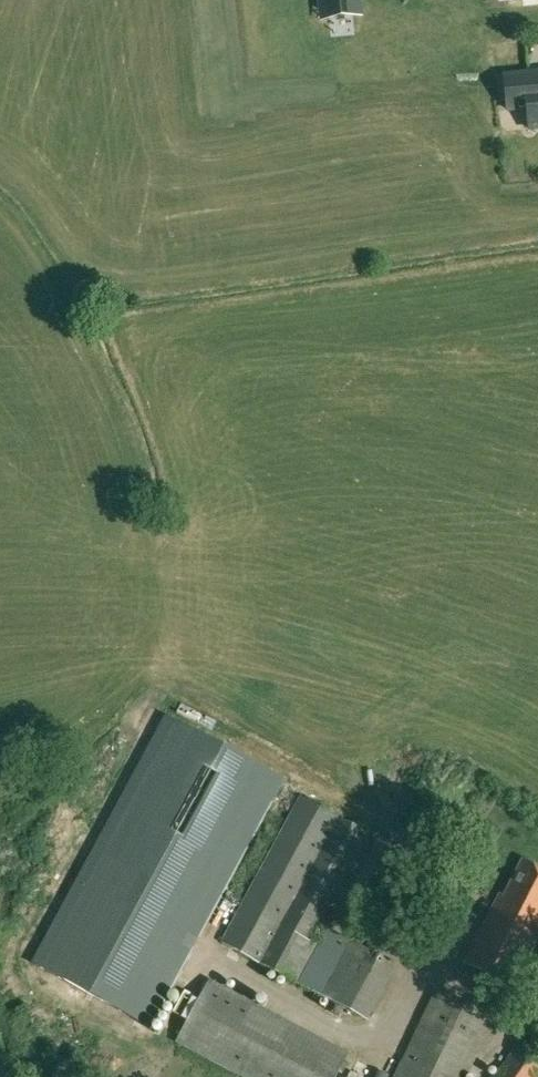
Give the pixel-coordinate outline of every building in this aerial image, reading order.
[(309,11),(346,7),(345,0),(308,0),(309,11)] [(530,129),(537,128),(537,88),(531,88),(529,73),(504,75),(507,109),(528,107),(530,129)] [(279,778),(164,716),(33,963),(149,1024),(279,778)] [(320,940),(354,855),(334,847),(348,814),(323,804),(309,839),(303,836),(269,920),(258,915),(252,929),(241,925),(235,939),(250,945),(247,951),(283,965),(281,970),(314,983),(330,944),(320,940)] [(464,963),(533,994),(537,983),(537,974),(527,969),(537,945),(537,868),(521,860),(504,898),(498,895),(486,921),(464,963)] [(380,1022),(405,962),(383,953),(371,981),(353,974),(351,979),(348,978),(344,988),(359,994),(352,1010),(380,1022)] [(247,1076),(336,1076),(348,1053),(210,980),(178,1040),(247,1076)] [(495,1017),(436,989),(435,989),(394,1076),(467,1076),(495,1017)] [(519,1076),(537,1076),(537,1047),(536,1046),(519,1076)] [(359,1076),(379,1076),(382,1069),(365,1062),(359,1076)]
